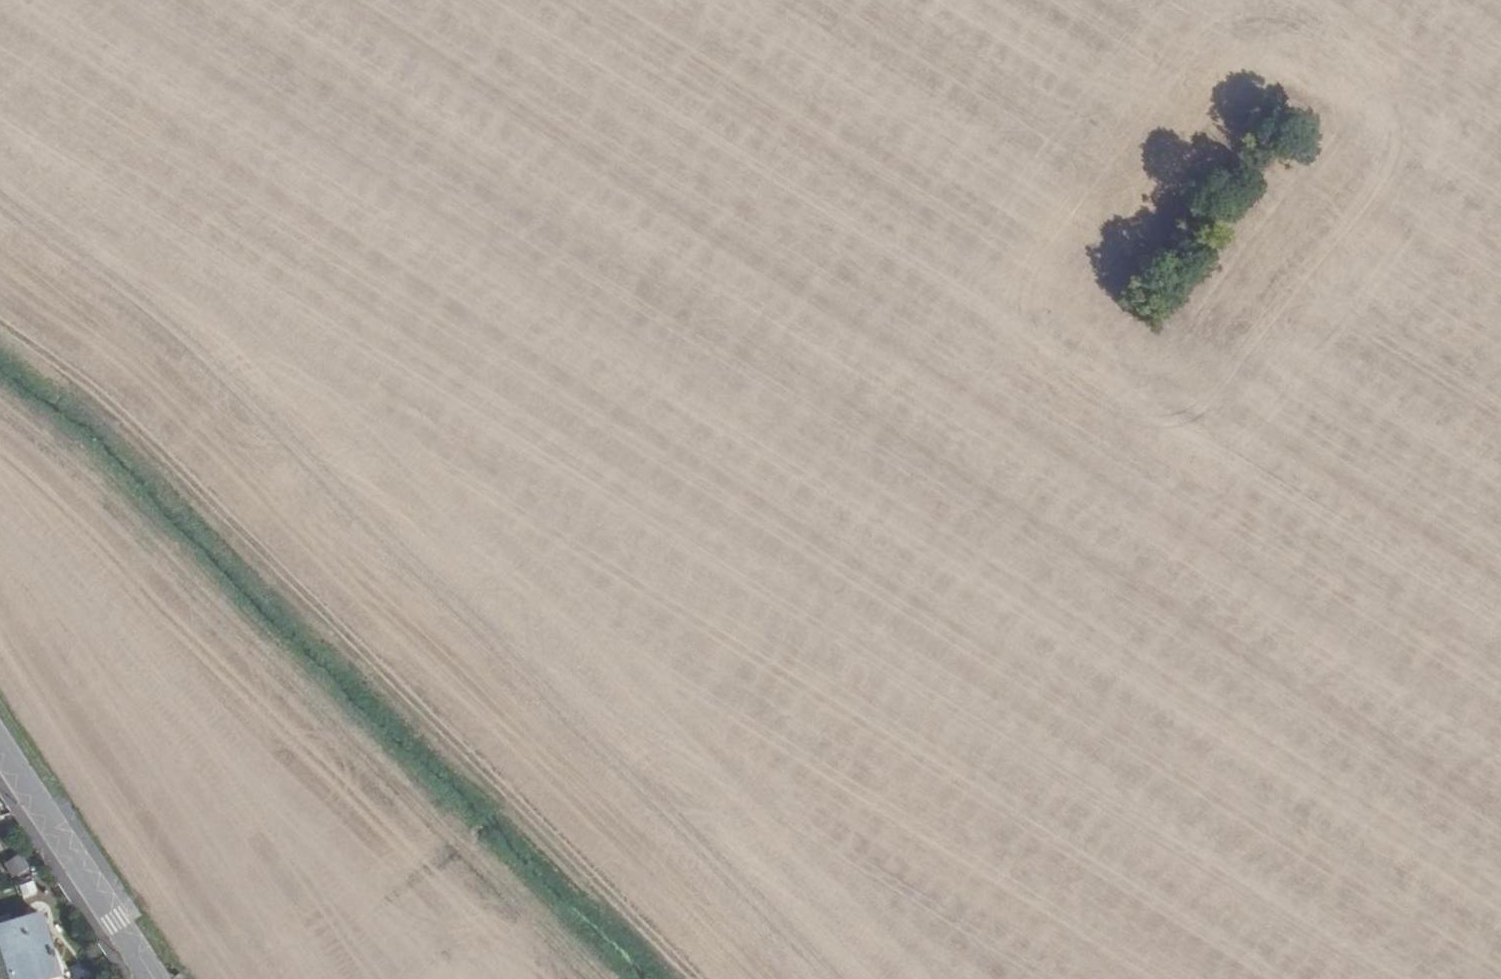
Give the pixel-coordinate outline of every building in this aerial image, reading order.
[(11,978),(29,978),(57,971),(39,914),(0,926),(0,941),(11,978)] [(0,941),(0,978),(11,978),(0,941)]
